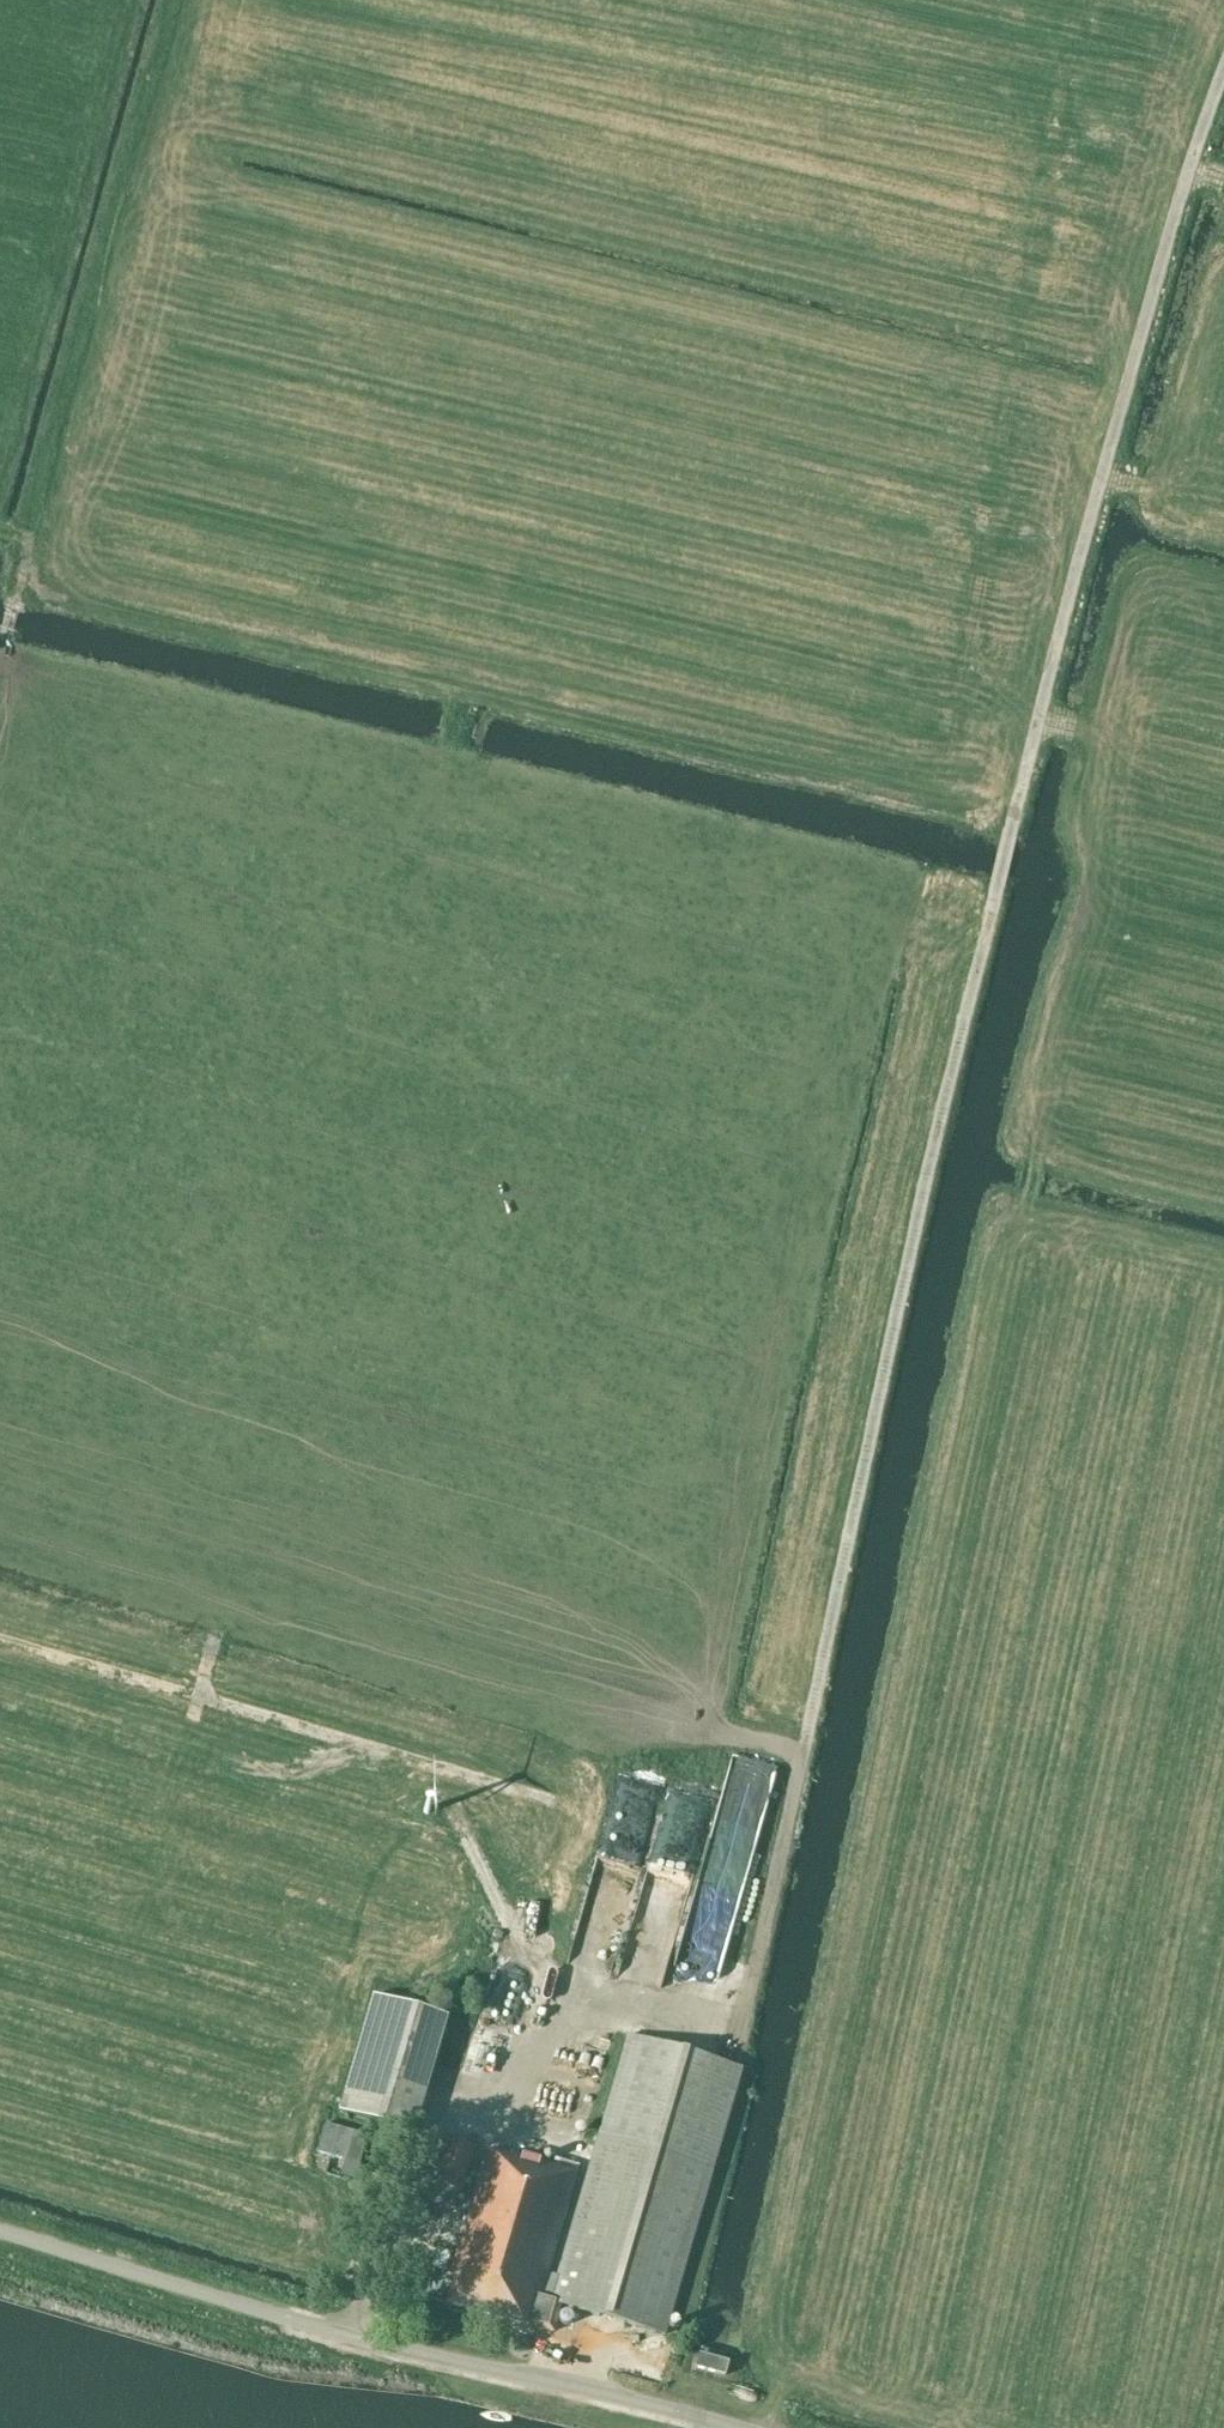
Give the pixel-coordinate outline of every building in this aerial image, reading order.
[(449,2020),(373,1998),(339,2114),(414,2137),(449,2020)] [(741,2069),(627,2036),(552,2295),(542,2292),(579,2166),(554,2159),(552,2165),(511,2153),(509,2157),(486,2150),(451,2271),(455,2273),(446,2303),(532,2328),(532,2326),(552,2332),(560,2305),(664,2335),(741,2069)] [(460,2193),(474,2147),(445,2139),(431,2186),(433,2186),(429,2199),(452,2206),(456,2192),(460,2193)] [(445,2270),(450,2253),(437,2249),(432,2267),(445,2270)] [(724,2376),(728,2363),(698,2355),(695,2368),(724,2376)]
